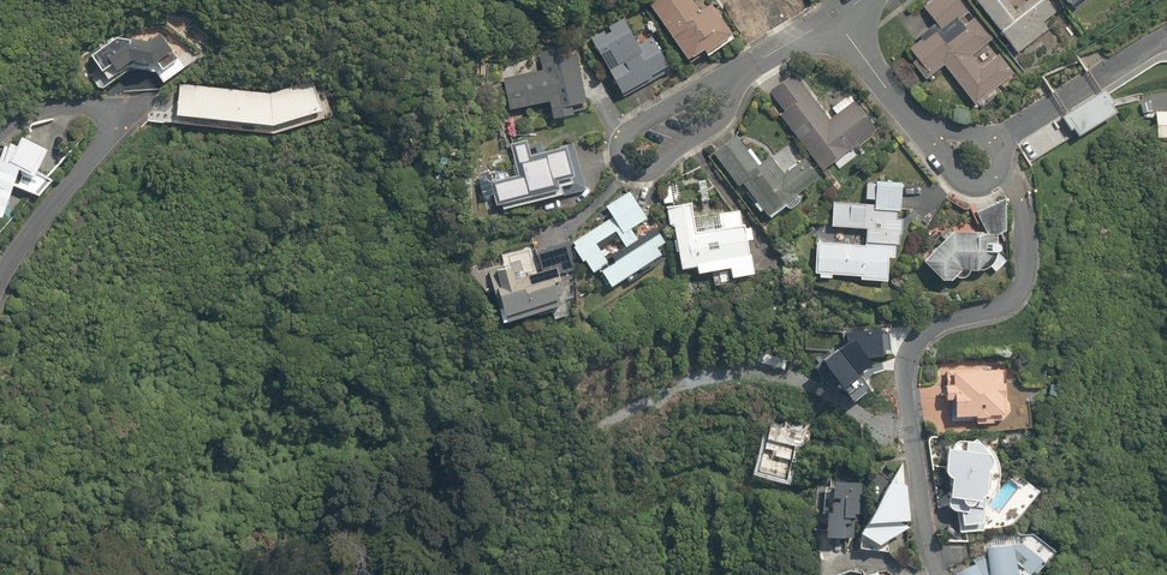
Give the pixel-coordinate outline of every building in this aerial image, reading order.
[(688,0),(653,0),(648,3),(684,58),(702,46),(706,52),(734,34),(712,0),(694,0),(690,3),(688,0)] [(752,9),(770,0),(748,0),(752,9)] [(1015,74),(1001,55),(983,68),(972,54),(990,41),(974,19),(966,24),(960,16),(968,11),(959,0),(929,0),(920,6),(935,25),(906,47),(929,77),(944,66),(973,106),(1015,74)] [(1013,6),(1008,0),(973,0),(1014,53),(1049,26),(1045,21),(1060,9),(1053,0),(1021,0),(1013,6)] [(623,16),(588,34),(601,57),(609,53),(615,65),(607,69),(620,93),(668,67),(652,37),(639,45),(623,16)] [(86,76),(98,92),(130,66),(149,70),(162,86),(181,71),(153,37),(142,46),(118,41),(90,61),(96,69),(86,76)] [(547,101),(550,116),(573,111),(571,105),(584,102),(573,46),(541,52),(544,69),(504,76),(510,108),(547,101)] [(779,115),(821,171),(874,132),(851,101),(828,119),(794,74),(769,94),(783,113),(779,115)] [(1113,101),(1104,87),(1099,90),(1064,112),(1059,115),(1060,116),(1068,129),(1071,127),(1074,133),(1076,135),(1114,110),(1110,103),(1111,102),(1113,101)] [(179,121),(273,132),(322,119),(314,88),(272,100),(183,90),(179,121)] [(1166,135),(1166,110),(1154,110),(1155,135),(1166,135)] [(787,209),(799,200),(795,195),(815,180),(801,161),(782,175),(770,158),(759,166),(736,136),(713,153),(739,187),(743,184),(767,216),(784,204),(787,209)] [(3,144),(0,153),(0,215),(1,215),(11,184),(41,195),(51,177),(37,172),(47,150),(21,139),(17,149),(3,144)] [(559,191),(582,185),(573,148),(528,159),(524,143),(510,146),(517,174),(506,177),(504,169),(479,175),(485,197),(492,195),(495,206),(559,191)] [(453,161),(442,154),(431,172),(441,179),(453,161)] [(896,243),(900,243),(901,218),(897,218),(898,209),(901,210),(902,180),(865,178),(864,198),(874,198),(873,204),(833,203),(832,226),(864,227),(864,242),(896,243)] [(673,202),(672,185),(662,186),(663,203),(673,202)] [(615,232),(624,247),(639,238),(632,228),(646,219),(629,191),(605,205),(612,217),(570,243),(588,273),(608,261),(597,243),(615,232)] [(1002,244),(997,244),(997,235),(1005,231),(1006,196),(976,211),(987,234),(955,229),(922,261),(941,280),(949,280),(954,274),(962,276),(968,270),(970,269),(971,269),(972,269),(973,269),(974,269),(975,269),(976,269),(977,269),(978,269),(979,269),(980,269),(980,268),(981,268),(982,268),(983,267),(984,267),(985,267),(986,266),(987,266),(994,272),(1004,259),(1000,255),(1001,251),(1002,244)] [(713,287),(730,284),(729,277),(753,274),(747,239),(751,238),(749,225),(740,227),(738,211),(720,214),(723,229),(696,234),(692,204),(666,208),(668,225),(673,225),(679,267),(695,264),(696,273),(711,271),(713,287)] [(600,269),(611,286),(660,255),(656,249),(665,243),(658,233),(600,269)] [(491,284),(500,318),(507,316),(509,324),(536,317),(534,309),(557,303),(551,282),(561,280),(559,273),(573,269),(566,240),(534,249),(540,271),(513,278),(510,268),(488,274),(491,284)] [(817,273),(817,277),(831,277),(832,274),(858,275),(858,279),(888,280),(888,259),(895,259),(896,243),(864,242),(815,240),(813,273),(817,273)] [(993,415),(1007,413),(1005,383),(1002,384),(1000,369),(949,373),(950,384),(945,384),(946,400),(952,400),(953,418),(972,416),(973,423),(994,421),(993,415)] [(954,510),(955,510),(959,510),(961,524),(983,522),(987,500),(989,498),(993,501),(1001,487),(998,483),(999,481),(999,479),(999,477),(1000,475),(1000,473),(1000,471),(999,468),(999,466),(999,464),(998,462),(997,460),(996,458),(995,456),(994,454),(993,452),(992,450),(990,449),(989,447),(987,446),(985,444),(984,443),(979,443),(979,440),(958,438),(958,441),(953,440),(952,448),(951,449),(950,450),(949,450),(949,451),(948,452),(947,452),(947,453),(946,454),(946,455),(945,456),(945,457),(945,458),(944,459),(944,460),(944,461),(944,462),(944,463),(944,464),(944,465),(944,466),(944,467),(945,468),(945,469),(945,470),(946,471),(946,472),(947,473),(948,474),(948,475),(949,475),(950,476),(947,503),(947,504),(948,505),(948,506),(949,507),(949,508),(950,508),(950,509),(951,509),(952,510),(953,510),(954,510)] [(904,463),(859,532),(876,544),(907,526),(904,463)] [(849,523),(851,514),(856,515),(862,484),(835,479),(824,535),(843,538),(846,523),(849,523)] [(1040,560),(1042,562),(1052,549),(1031,533),(986,546),(985,553),(950,574),(1028,574),(1040,560)]
